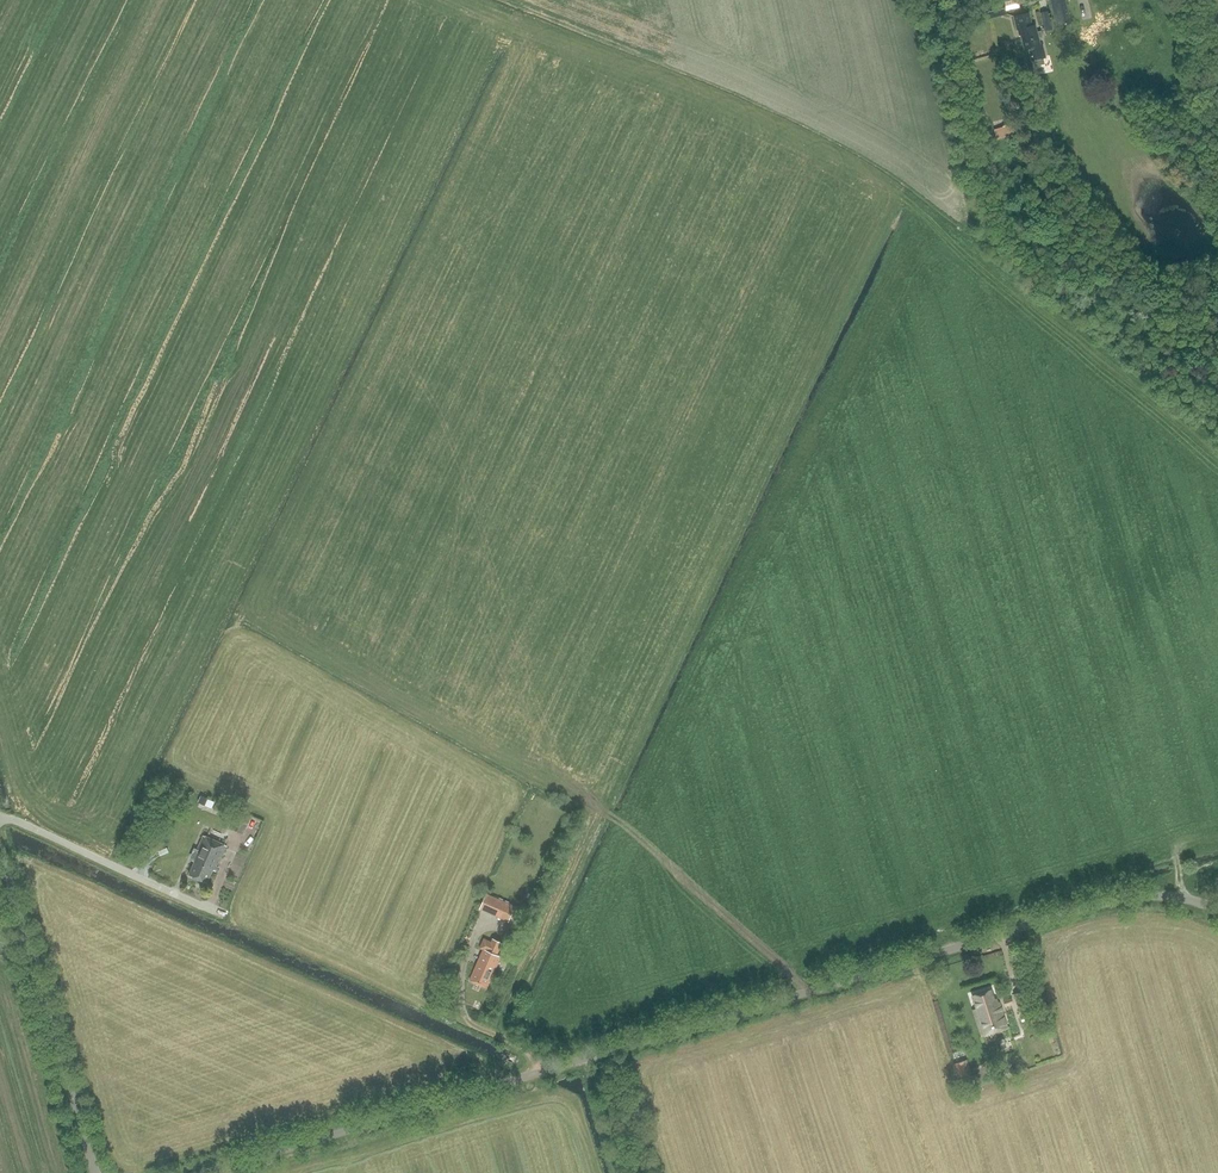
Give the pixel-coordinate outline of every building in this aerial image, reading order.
[(987,4),(990,19),(1007,15),(1004,0),(987,4)] [(1070,23),(1064,0),(1051,0),(1057,26),(1070,23)] [(1044,30),(1053,29),(1049,11),(1040,13),(1044,30)] [(1025,50),(1029,50),(1032,62),(1032,61),(1034,67),(1045,64),(1043,59),(1047,58),(1044,46),(1040,47),(1035,25),(1032,26),(1029,13),(1014,17),(1018,31),(1020,30),(1025,50)] [(980,120),(987,119),(985,107),(978,108),(980,120)] [(1016,123),(1003,127),(1006,137),(1019,134),(1016,123)] [(212,808),(215,801),(201,795),(198,803),(212,808)] [(245,833),(252,817),(238,811),(232,828),(245,833)] [(216,871),(227,846),(204,836),(193,861),(195,862),(190,874),(207,882),(213,869),(216,871)] [(517,923),(522,910),(487,894),(480,909),(509,922),(509,920),(517,923)] [(477,966),(471,981),(487,988),(500,957),(497,955),(503,942),(493,938),(491,942),(484,939),(481,948),(485,949),(477,966)] [(510,960),(515,950),(510,947),(505,957),(510,960)] [(996,1003),(991,989),(972,995),(976,1008),(973,1009),(981,1036),(1007,1028),(999,1002),(996,1003)] [(1006,1007),(1014,1005),(1011,997),(1003,1000),(1006,1007)] [(971,1074),(967,1059),(954,1063),(959,1078),(971,1074)]
